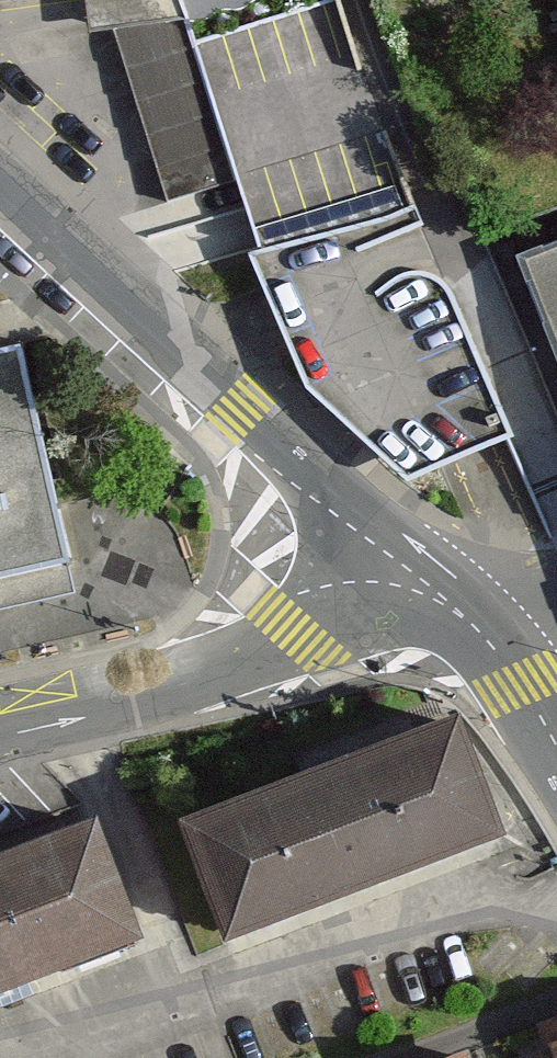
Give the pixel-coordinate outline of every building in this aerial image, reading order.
[(86,30),(112,28),(171,204),(237,180),(186,23),(178,0),(84,0),(86,30)] [(186,23),(237,180),(262,250),(414,207),(338,0),(178,0),(186,23)] [(262,250),(248,254),(308,387),(407,477),(510,436),(432,250),(414,207),(262,250)] [(556,322),(556,249),(534,257),(556,322)] [(74,596),(17,354),(0,358),(0,614),(74,596)] [(191,826),(237,942),(513,834),(468,718),(191,826)] [(149,939),(104,823),(0,862),(0,996),(149,939)]
